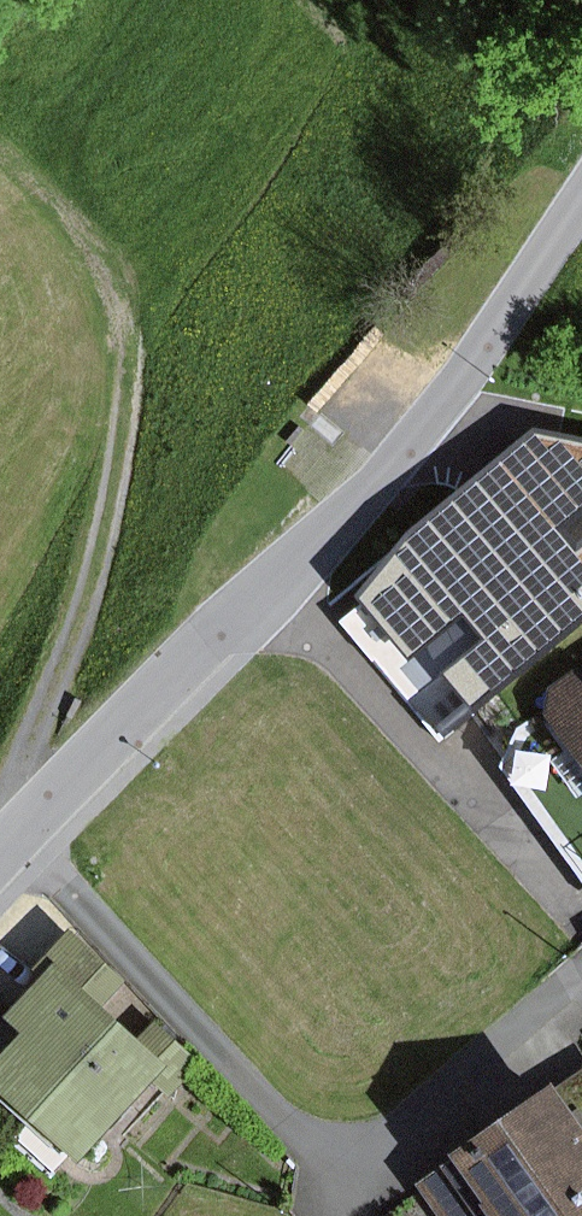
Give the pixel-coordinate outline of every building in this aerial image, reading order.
[(574,677),(561,675),(543,687),(543,700),(531,708),(581,779),(581,671),(574,677)] [(59,931),(23,971),(30,978),(0,1011),(0,1026),(9,1034),(0,1043),(0,1107),(66,1166),(142,1082),(162,1100),(196,1063),(151,1022),(131,1043),(93,1008),(115,983),(59,931)] [(533,1082),(429,1155),(435,1164),(411,1182),(435,1215),(581,1215),(581,1133),(573,1139),(533,1082)]
